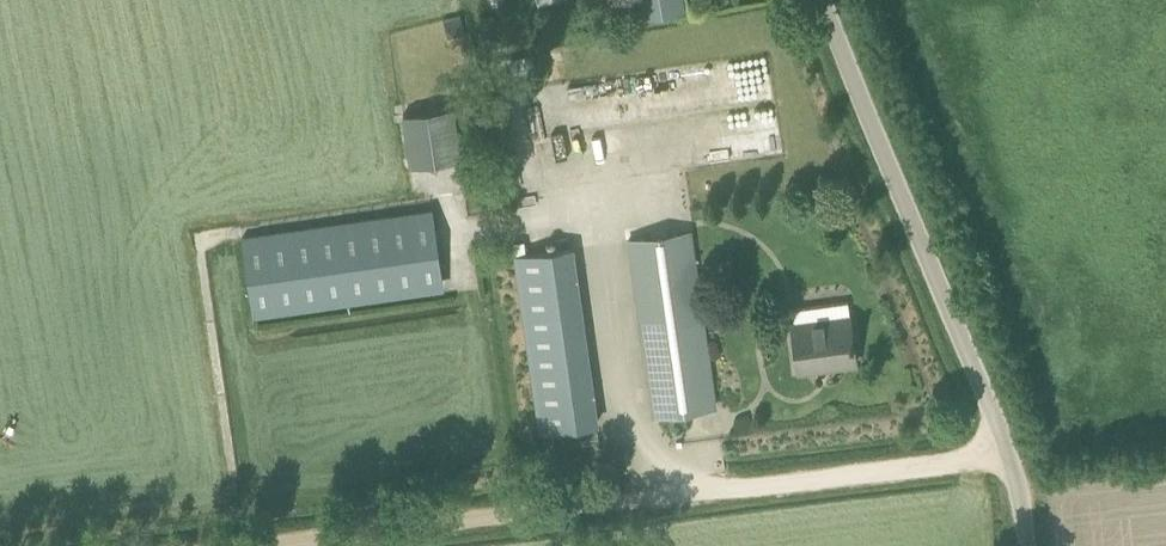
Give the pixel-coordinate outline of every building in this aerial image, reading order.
[(682,0),(635,0),(638,12),(639,18),(684,11),(682,0)] [(451,106),(401,110),(405,162),(456,158),(451,106)] [(240,234),(252,317),(443,289),(431,206),(240,234)] [(714,406),(711,382),(690,232),(628,241),(653,415),(714,406)] [(596,423),(593,399),(572,249),(515,257),(539,431),(596,423)] [(847,301),(788,309),(790,324),(796,370),(856,362),(850,316),(847,301)]
